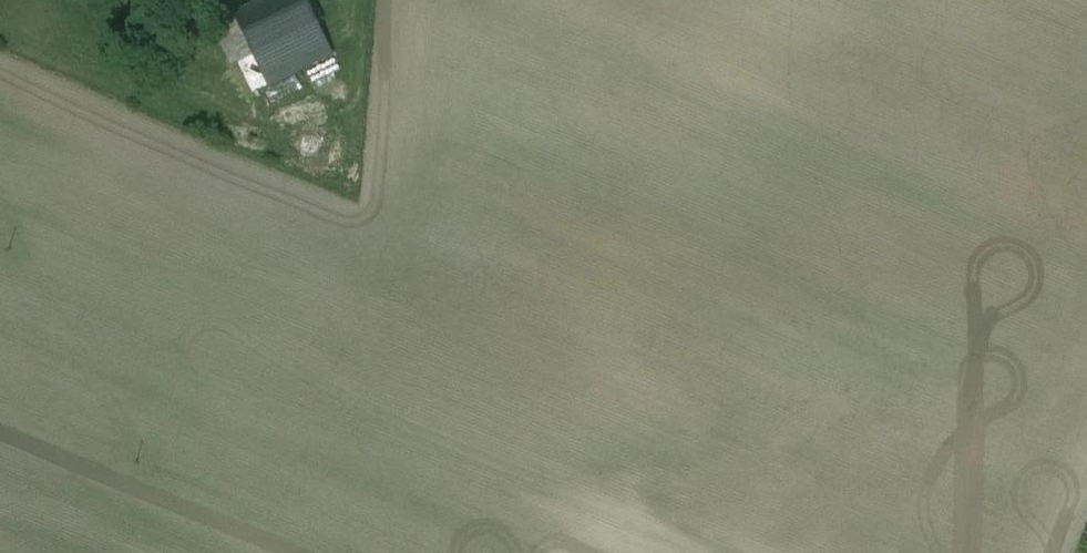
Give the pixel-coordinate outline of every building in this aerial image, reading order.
[(316,0),(240,0),(274,73),(308,57),(293,25),(322,12),(316,0)]
